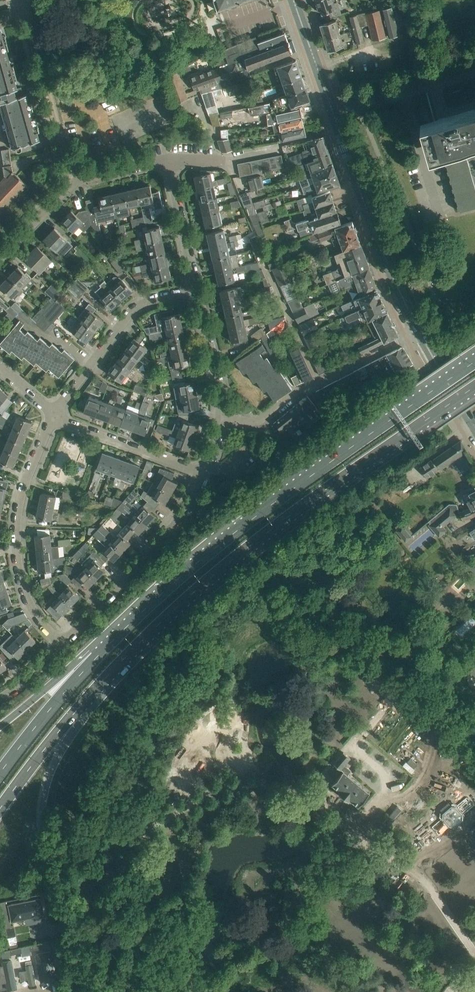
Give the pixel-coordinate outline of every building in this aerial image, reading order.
[(217,10),(248,0),(213,0),(217,10)] [(341,14),(336,0),(315,0),(318,8),(320,8),(322,14),(325,13),(327,19),(332,17),(341,14)] [(392,7),(381,9),(389,38),(399,35),(395,19),(399,18),(397,10),(393,10),(392,7)] [(256,22),(256,26),(274,25),(274,9),(250,10),(251,22),(256,22)] [(387,37),(380,10),(365,13),(349,17),(356,44),(364,42),(360,27),(369,25),(373,41),(387,37)] [(329,21),(320,24),(324,37),(325,39),(328,51),(329,51),(330,55),(336,53),(335,49),(344,46),(344,48),(347,47),(345,41),(342,42),(341,37),(335,20),(329,21)] [(16,147),(17,150),(17,151),(18,151),(18,152),(19,152),(20,152),(21,152),(21,151),(22,151),(22,150),(22,149),(22,148),(21,146),(40,141),(37,132),(40,132),(36,117),(33,117),(31,111),(34,110),(31,102),(29,102),(27,94),(22,96),(19,88),(17,88),(15,81),(18,80),(13,65),(11,66),(7,51),(9,50),(5,35),(3,36),(0,28),(0,103),(13,148),(16,147)] [(224,48),(224,49),(216,52),(218,59),(219,61),(218,61),(217,65),(218,68),(191,78),(195,91),(200,89),(202,93),(221,88),(232,86),(229,78),(238,75),(240,79),(250,76),(248,69),(292,53),(288,42),(284,33),(258,43),(255,36),(229,47),(229,46),(224,48)] [(302,77),(296,60),(274,68),(276,74),(279,73),(283,84),(302,77)] [(178,72),(165,76),(171,91),(175,103),(187,99),(185,93),(182,84),(178,72)] [(274,105),(270,105),(272,113),(280,111),(296,108),(299,107),(311,105),(309,100),(310,100),(302,77),(283,84),(286,94),(273,99),(274,102),(274,105)] [(209,114),(218,113),(214,97),(223,94),(221,88),(202,93),(206,107),(209,114)] [(270,102),(255,105),(256,115),(257,115),(259,115),(265,114),(267,125),(279,124),(279,123),(299,119),(302,118),(299,107),(296,108),(280,111),(272,113),(270,105),(270,102)] [(420,124),(429,156),(443,152),(460,212),(474,207),(474,108),(420,124)] [(209,114),(209,115),(213,126),(220,125),(218,113),(209,114)] [(304,127),(302,118),(299,119),(279,123),(279,124),(273,125),(275,134),(278,133),(304,127)] [(278,133),(280,142),(306,136),(304,127),(278,133)] [(303,153),(285,159),(287,165),(296,161),(297,166),(314,160),(313,158),(329,153),(323,137),(308,140),(312,154),(304,156),(303,153)] [(222,152),(223,152),(232,150),(228,139),(221,140),(218,140),(222,152)] [(1,150),(4,166),(3,166),(4,176),(5,177),(0,183),(0,214),(27,185),(13,171),(10,157),(9,149),(1,150)] [(314,160),(297,166),(301,176),(333,164),(329,153),(313,158),(314,160)] [(277,169),(284,167),(281,155),(275,156),(277,169)] [(275,156),(268,157),(271,170),(277,169),(275,156)] [(265,171),(271,170),(268,157),(262,159),(265,171)] [(259,172),(265,171),(262,159),(256,160),(259,172)] [(256,160),(250,161),(252,174),(259,172),(256,160)] [(246,175),(252,174),(250,161),(244,162),(246,175)] [(244,162),(237,164),(240,176),(246,175),(244,162)] [(336,174),(333,164),(301,176),(298,177),(301,187),(336,174)] [(212,171),(205,170),(200,170),(200,175),(194,176),(197,190),(213,186),(217,185),(217,186),(225,184),(224,183),(218,184),(218,183),(219,183),(218,179),(212,181),(210,171),(212,171)] [(336,174),(301,187),(304,194),(313,192),(314,194),(318,193),(340,185),(336,174)] [(260,176),(248,179),(251,191),(264,187),(260,176)] [(231,183),(227,183),(230,195),(236,194),(232,184),(231,183)] [(150,185),(137,189),(140,205),(144,204),(153,202),(154,207),(162,205),(162,208),(163,208),(159,191),(152,193),(150,185)] [(200,202),(216,198),(213,186),(197,190),(200,202)] [(140,205),(137,189),(125,191),(128,207),(140,205)] [(111,194),(116,217),(117,218),(130,215),(128,207),(125,191),(111,194)] [(302,198),(298,199),(300,206),(302,211),(303,211),(333,201),(330,191),(320,194),(312,196),(311,194),(307,195),(308,196),(302,198)] [(249,192),(239,195),(242,202),(243,205),(246,205),(253,203),(249,192)] [(111,194),(99,197),(100,205),(94,207),(94,208),(89,210),(88,208),(88,209),(92,224),(93,229),(97,234),(100,233),(98,221),(116,217),(111,194)] [(203,215),(219,211),(216,198),(200,202),(203,215)] [(239,201),(231,203),(232,209),(241,207),(241,206),(239,202),(239,201)] [(337,212),(336,212),(333,201),(303,211),(306,220),(308,219),(309,221),(315,219),(315,217),(318,216),(319,218),(337,212)] [(254,202),(246,205),(249,215),(265,210),(262,211),(257,212),(254,202)] [(71,211),(62,221),(69,228),(73,232),(77,227),(83,233),(92,224),(88,209),(79,212),(79,211),(75,214),(71,211)] [(253,224),(267,219),(265,210),(249,215),(253,224)] [(219,211),(203,215),(206,228),(222,224),(219,211)] [(318,216),(315,217),(315,219),(309,221),(308,219),(306,220),(295,223),(292,222),(291,218),(284,221),(288,231),(297,227),(301,236),(313,232),(314,233),(339,223),(341,223),(341,221),(341,220),(342,219),(341,215),(339,215),(338,215),(337,212),(319,218),(318,216)] [(143,217),(130,220),(132,228),(145,225),(143,217)] [(267,219),(253,224),(258,234),(264,232),(262,229),(263,228),(260,222),(268,220),(267,219)] [(343,251),(361,244),(352,221),(343,225),(309,236),(311,241),(320,238),(321,241),(331,237),(335,245),(341,243),(343,251)] [(146,244),(162,240),(159,227),(143,231),(146,244)] [(54,229),(44,240),(56,251),(61,256),(71,245),(66,241),(54,229)] [(207,234),(210,246),(226,243),(223,230),(207,234)] [(264,232),(258,234),(250,238),(254,249),(263,246),(260,239),(266,236),(264,232),(264,231),(264,232)] [(149,256),(165,252),(162,240),(146,244),(149,256)] [(213,259),(229,256),(226,243),(210,246),(213,259)] [(76,250),(74,252),(75,253),(88,266),(94,259),(78,244),(74,248),(76,250)] [(361,244),(343,251),(334,254),(335,255),(333,259),(336,261),(338,266),(337,269),(323,275),(327,285),(336,281),(369,267),(361,244)] [(50,259),(37,247),(26,259),(39,271),(50,259)] [(165,252),(149,256),(151,264),(152,269),(168,265),(167,261),(170,260),(168,252),(165,253),(165,252)] [(229,256),(213,259),(216,271),(232,268),(238,266),(235,254),(229,256)] [(124,269),(120,264),(116,258),(111,262),(120,273),(124,269)] [(243,265),(237,266),(236,267),(237,273),(244,271),(244,273),(260,269),(259,262),(243,265)] [(139,266),(133,267),(134,269),(135,273),(148,270),(152,269),(151,264),(146,265),(139,266)] [(286,264),(272,269),(279,286),(280,285),(291,280),(293,280),(286,264)] [(135,273),(132,274),(136,279),(143,278),(143,279),(154,276),(155,282),(171,278),(168,265),(152,269),(148,270),(135,273)] [(8,277),(23,291),(23,290),(21,288),(31,277),(26,272),(25,274),(18,267),(8,277)] [(340,290),(346,287),(355,283),(372,277),(369,267),(336,281),(340,290)] [(232,268),(216,271),(219,285),(235,281),(232,268)] [(114,276),(106,283),(111,288),(121,300),(132,291),(121,279),(119,277),(114,276)] [(0,286),(0,287),(12,298),(17,293),(19,295),(23,291),(8,277),(0,286)] [(372,277),(355,283),(346,287),(340,290),(347,287),(348,291),(353,289),(352,288),(356,286),(360,297),(377,289),(372,277)] [(78,289),(84,293),(88,288),(77,278),(72,283),(78,289)] [(48,287),(59,297),(65,291),(54,280),(48,287)] [(100,286),(95,291),(111,310),(121,300),(111,288),(106,283),(104,280),(99,285),(100,286)] [(84,293),(78,289),(72,283),(67,288),(79,299),(84,293)] [(239,300),(244,299),(241,286),(236,287),(220,291),(223,304),(239,300)] [(260,295),(257,296),(270,293),(271,293),(269,286),(264,287),(258,288),(260,295)] [(45,312),(56,301),(56,300),(59,297),(48,287),(45,290),(51,297),(41,308),(45,312)] [(360,297),(341,306),(344,311),(351,307),(354,312),(382,299),(381,298),(377,289),(360,297)] [(271,297),(270,293),(257,296),(258,303),(272,300),(271,297)] [(299,297),(289,301),(288,301),(293,312),(303,307),(299,297)] [(9,307),(0,298),(0,309),(2,307),(5,310),(9,307)] [(382,299),(359,310),(354,312),(345,316),(347,320),(349,321),(351,320),(354,327),(367,321),(368,321),(387,312),(387,311),(383,303),(383,302),(382,299)] [(223,304),(226,316),(242,313),(239,300),(223,304)] [(55,326),(55,325),(53,323),(57,318),(58,318),(54,314),(61,306),(56,301),(45,312),(42,315),(55,326)] [(18,313),(21,309),(22,309),(15,302),(11,306),(18,313)] [(303,307),(293,312),(298,323),(299,322),(314,315),(312,310),(317,308),(314,302),(303,307)] [(89,303),(77,318),(81,321),(94,332),(103,320),(95,314),(93,313),(96,309),(89,303)] [(18,313),(11,306),(10,305),(9,307),(5,310),(8,312),(5,316),(11,321),(18,313)] [(32,318),(22,309),(21,309),(35,323),(42,315),(45,312),(41,308),(32,318)] [(33,327),(36,323),(45,331),(48,334),(55,326),(42,315),(35,323),(21,309),(18,313),(33,327)] [(172,309),(154,314),(157,325),(158,331),(166,330),(182,326),(179,313),(174,315),(172,309)] [(387,312),(368,321),(367,321),(373,336),(374,336),(375,337),(381,335),(382,337),(358,348),(361,353),(399,335),(387,312)] [(226,316),(229,329),(260,322),(258,316),(243,320),(242,313),(226,316)] [(77,318),(69,329),(86,342),(94,332),(81,321),(77,318)] [(314,318),(299,325),(304,336),(319,329),(314,318)] [(271,341),(289,327),(284,319),(266,333),(269,337),(268,337),(271,341)] [(73,360),(75,358),(64,349),(62,351),(52,343),(50,345),(40,337),(38,339),(28,331),(26,334),(20,329),(24,324),(20,320),(0,343),(0,344),(5,349),(8,346),(18,355),(20,352),(30,361),(32,358),(42,367),(44,364),(54,373),(57,370),(61,374),(73,360)] [(244,325),(229,329),(232,342),(234,342),(234,344),(242,342),(242,340),(247,338),(244,325)] [(185,339),(182,326),(166,330),(169,343),(185,339)] [(265,333),(261,327),(251,335),(255,340),(265,333)] [(304,336),(303,336),(309,349),(325,341),(319,329),(304,336)] [(125,350),(138,359),(147,348),(140,343),(145,337),(142,333),(137,341),(134,339),(125,350)] [(276,351),(268,337),(263,340),(270,354),(276,351)] [(160,352),(159,352),(160,358),(188,352),(185,339),(169,343),(170,350),(160,352)] [(262,345),(236,362),(241,368),(243,366),(247,371),(251,377),(254,376),(257,380),(261,386),(264,385),(267,389),(271,396),(274,394),(277,399),(292,389),(291,387),(287,381),(284,383),(277,372),(274,374),(267,363),(264,365),(257,354),(259,353),(260,353),(265,349),(262,345)] [(299,347),(290,351),(301,376),(299,377),(301,382),(304,381),(313,377),(299,347)] [(400,348),(354,371),(357,377),(373,369),(380,382),(412,364),(413,364),(403,348),(401,347),(400,348)] [(117,361),(130,370),(140,379),(144,374),(139,370),(144,364),(138,359),(125,350),(117,361)] [(160,359),(154,360),(155,361),(155,364),(157,364),(156,362),(162,360),(162,363),(168,362),(170,369),(175,368),(181,367),(183,366),(191,365),(188,352),(160,358),(160,359)] [(137,383),(140,379),(130,370),(117,361),(109,372),(121,382),(126,375),(137,383)] [(148,363),(147,363),(148,367),(151,379),(158,378),(159,378),(155,364),(155,361),(154,361),(148,363)] [(174,386),(185,383),(183,375),(172,377),(174,386)] [(103,380),(99,391),(104,392),(106,388),(107,384),(103,380)] [(175,398),(175,399),(197,394),(194,382),(185,383),(174,386),(173,386),(176,398),(175,398)] [(107,384),(106,388),(118,393),(119,389),(107,384)] [(136,384),(133,391),(145,395),(148,388),(136,384)] [(324,387),(315,391),(331,410),(325,401),(330,397),(324,387)] [(2,414),(13,402),(7,397),(8,395),(0,388),(0,412),(2,414)] [(161,401),(164,400),(163,393),(154,395),(160,401),(161,401)] [(175,399),(177,404),(178,412),(200,408),(197,394),(175,399)] [(102,401),(89,396),(83,412),(96,416),(102,401)] [(300,411),(304,415),(307,413),(314,422),(320,418),(314,411),(317,408),(307,396),(299,402),(303,408),(300,411)] [(115,400),(111,399),(110,398),(108,403),(102,401),(96,416),(108,421),(115,400)] [(325,415),(331,410),(322,399),(316,404),(323,412),(325,415)] [(114,405),(116,401),(115,400),(108,421),(120,425),(126,410),(114,405)] [(126,410),(120,425),(133,430),(142,403),(137,401),(134,408),(135,408),(134,412),(126,410)] [(142,403),(133,430),(145,434),(149,425),(152,426),(154,420),(144,416),(149,403),(143,401),(142,403)] [(358,401),(345,409),(348,414),(361,405),(358,401)] [(299,402),(290,409),(299,419),(306,428),(314,422),(307,413),(304,415),(300,411),(303,408),(299,402)] [(298,434),(306,428),(299,419),(290,409),(282,415),(291,426),(298,434)] [(303,441),(298,434),(291,426),(282,415),(274,422),(283,433),(287,429),(294,438),(299,445),(303,441)] [(18,416),(14,425),(13,427),(27,433),(32,422),(18,416)] [(177,418),(173,430),(175,431),(194,438),(198,425),(189,422),(183,420),(179,418),(177,418)] [(194,438),(175,431),(173,430),(158,425),(156,430),(176,437),(174,445),(189,450),(194,438)] [(22,444),(27,433),(13,427),(8,439),(22,444)] [(18,456),(22,444),(8,439),(4,450),(18,456)] [(431,460),(420,468),(427,478),(438,470),(438,469),(439,468),(440,469),(467,451),(460,441),(433,460),(434,460),(432,461),(431,460)] [(18,456),(4,450),(0,459),(0,461),(13,467),(18,456)] [(102,453),(97,468),(109,473),(115,457),(102,453)] [(112,486),(118,488),(127,462),(115,457),(109,473),(116,475),(112,486)] [(134,482),(140,466),(127,462),(118,488),(123,490),(126,483),(120,481),(122,477),(134,482)] [(153,483),(158,486),(171,493),(177,483),(172,479),(172,478),(173,479),(175,473),(160,468),(158,473),(159,474),(153,483)] [(155,508),(161,502),(165,504),(171,493),(158,486),(153,483),(147,492),(144,490),(141,495),(155,508)] [(459,512),(463,521),(474,515),(474,487),(468,491),(472,498),(467,501),(471,507),(459,512)] [(122,503),(147,525),(149,522),(152,524),(157,517),(151,512),(155,508),(141,495),(141,496),(144,498),(147,501),(144,505),(139,511),(131,503),(139,494),(134,489),(122,503)] [(53,508),(56,496),(41,493),(39,505),(53,508)] [(147,525),(122,503),(117,507),(131,520),(123,528),(131,536),(136,531),(139,534),(139,533),(142,535),(146,530),(144,528),(147,525)] [(432,519),(429,521),(430,523),(434,527),(453,510),(457,515),(460,513),(457,504),(449,504),(447,506),(445,508),(432,519)] [(51,520),(53,508),(39,505),(36,517),(51,520)] [(396,530),(396,531),(405,542),(412,537),(411,536),(414,534),(413,533),(405,523),(402,525),(396,530)] [(123,528),(119,533),(115,537),(102,524),(98,529),(111,542),(122,552),(130,543),(127,540),(131,536),(123,528)] [(98,529),(93,534),(100,541),(106,547),(103,550),(102,551),(103,551),(99,556),(105,562),(110,557),(113,561),(122,552),(111,542),(98,529)] [(422,535),(420,532),(405,545),(414,556),(435,537),(428,529),(422,535)] [(36,548),(51,546),(50,534),(35,536),(36,548)] [(38,560),(52,558),(60,558),(58,546),(51,546),(36,548),(37,552),(35,553),(34,554),(34,558),(36,559),(37,559),(38,560)] [(77,560),(83,554),(79,550),(73,556),(72,555),(72,556),(77,560)] [(86,568),(96,579),(105,570),(90,555),(81,564),(86,568)] [(38,560),(39,572),(54,570),(52,558),(38,560)] [(471,561),(463,567),(467,572),(470,570),(474,577),(474,561),(474,562),(473,563),(471,561)] [(86,568),(77,577),(88,588),(96,579),(86,568)] [(64,573),(57,575),(67,585),(72,580),(64,573)] [(51,584),(49,577),(40,580),(42,588),(51,584)] [(80,596),(69,586),(60,595),(71,605),(80,596)] [(56,599),(47,609),(57,619),(61,616),(63,614),(71,605),(60,595),(57,591),(52,596),(56,599)] [(8,611),(6,606),(12,604),(8,592),(0,594),(0,614),(8,611)] [(3,623),(2,624),(7,629),(10,626),(24,621),(29,627),(32,624),(24,613),(8,619),(3,624),(3,623)] [(454,630),(457,635),(467,628),(464,623),(454,630)] [(27,650),(36,641),(25,630),(17,638),(12,634),(27,650)] [(0,646),(0,647),(13,660),(17,657),(18,658),(27,650),(12,634),(0,646)] [(381,689),(405,710),(409,705),(385,684),(381,689)] [(332,784),(339,793),(348,801),(350,799),(358,806),(369,793),(348,775),(351,770),(344,764),(350,757),(343,752),(333,764),(340,769),(341,768),(343,771),(332,784)] [(442,818),(431,827),(439,835),(450,826),(453,827),(462,819),(462,814),(473,806),(467,798),(456,807),(454,807),(449,803),(440,810),(443,814),(442,818)] [(44,915),(40,897),(8,904),(11,922),(44,915)] [(11,925),(6,900),(0,902),(5,926),(6,926),(11,925)] [(432,901),(423,906),(433,923),(442,917),(432,901)] [(11,925),(6,926),(10,944),(18,943),(14,925),(11,925)] [(49,941),(40,943),(29,945),(31,951),(41,949),(50,947),(49,941)] [(29,945),(10,949),(11,955),(22,953),(31,951),(29,945)] [(0,951),(0,957),(2,957),(3,959),(12,957),(11,955),(10,949),(0,951)] [(45,950),(34,952),(40,985),(51,983),(48,966),(53,965),(52,957),(47,958),(45,950)] [(12,971),(10,960),(0,962),(0,973),(12,971)] [(32,962),(24,964),(26,971),(18,973),(20,981),(28,980),(29,986),(37,985),(32,962)]
